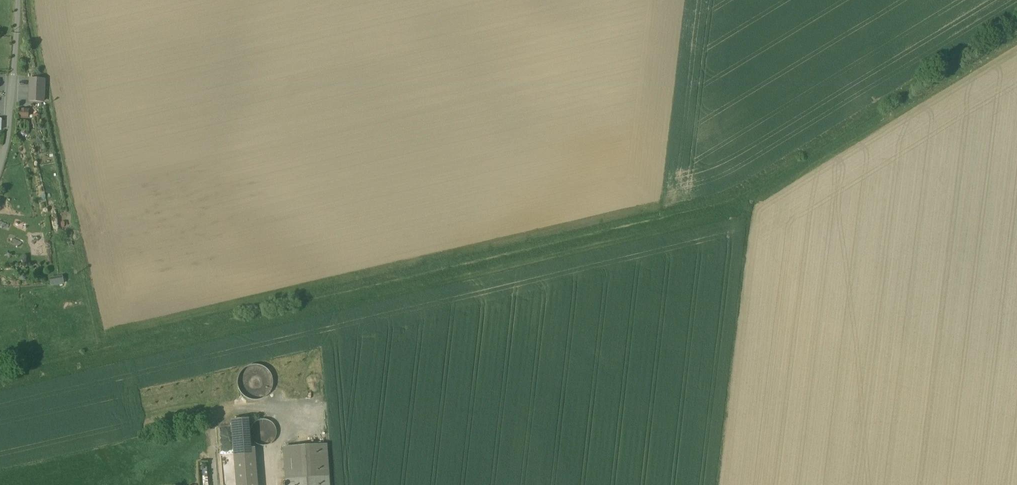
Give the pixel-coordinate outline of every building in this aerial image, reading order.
[(30,79),(29,102),(44,102),(45,80),(30,79)] [(232,421),(237,484),(257,484),(254,449),(251,449),(248,420),(232,421)] [(327,445),(284,448),(286,480),(329,477),(327,445)]
